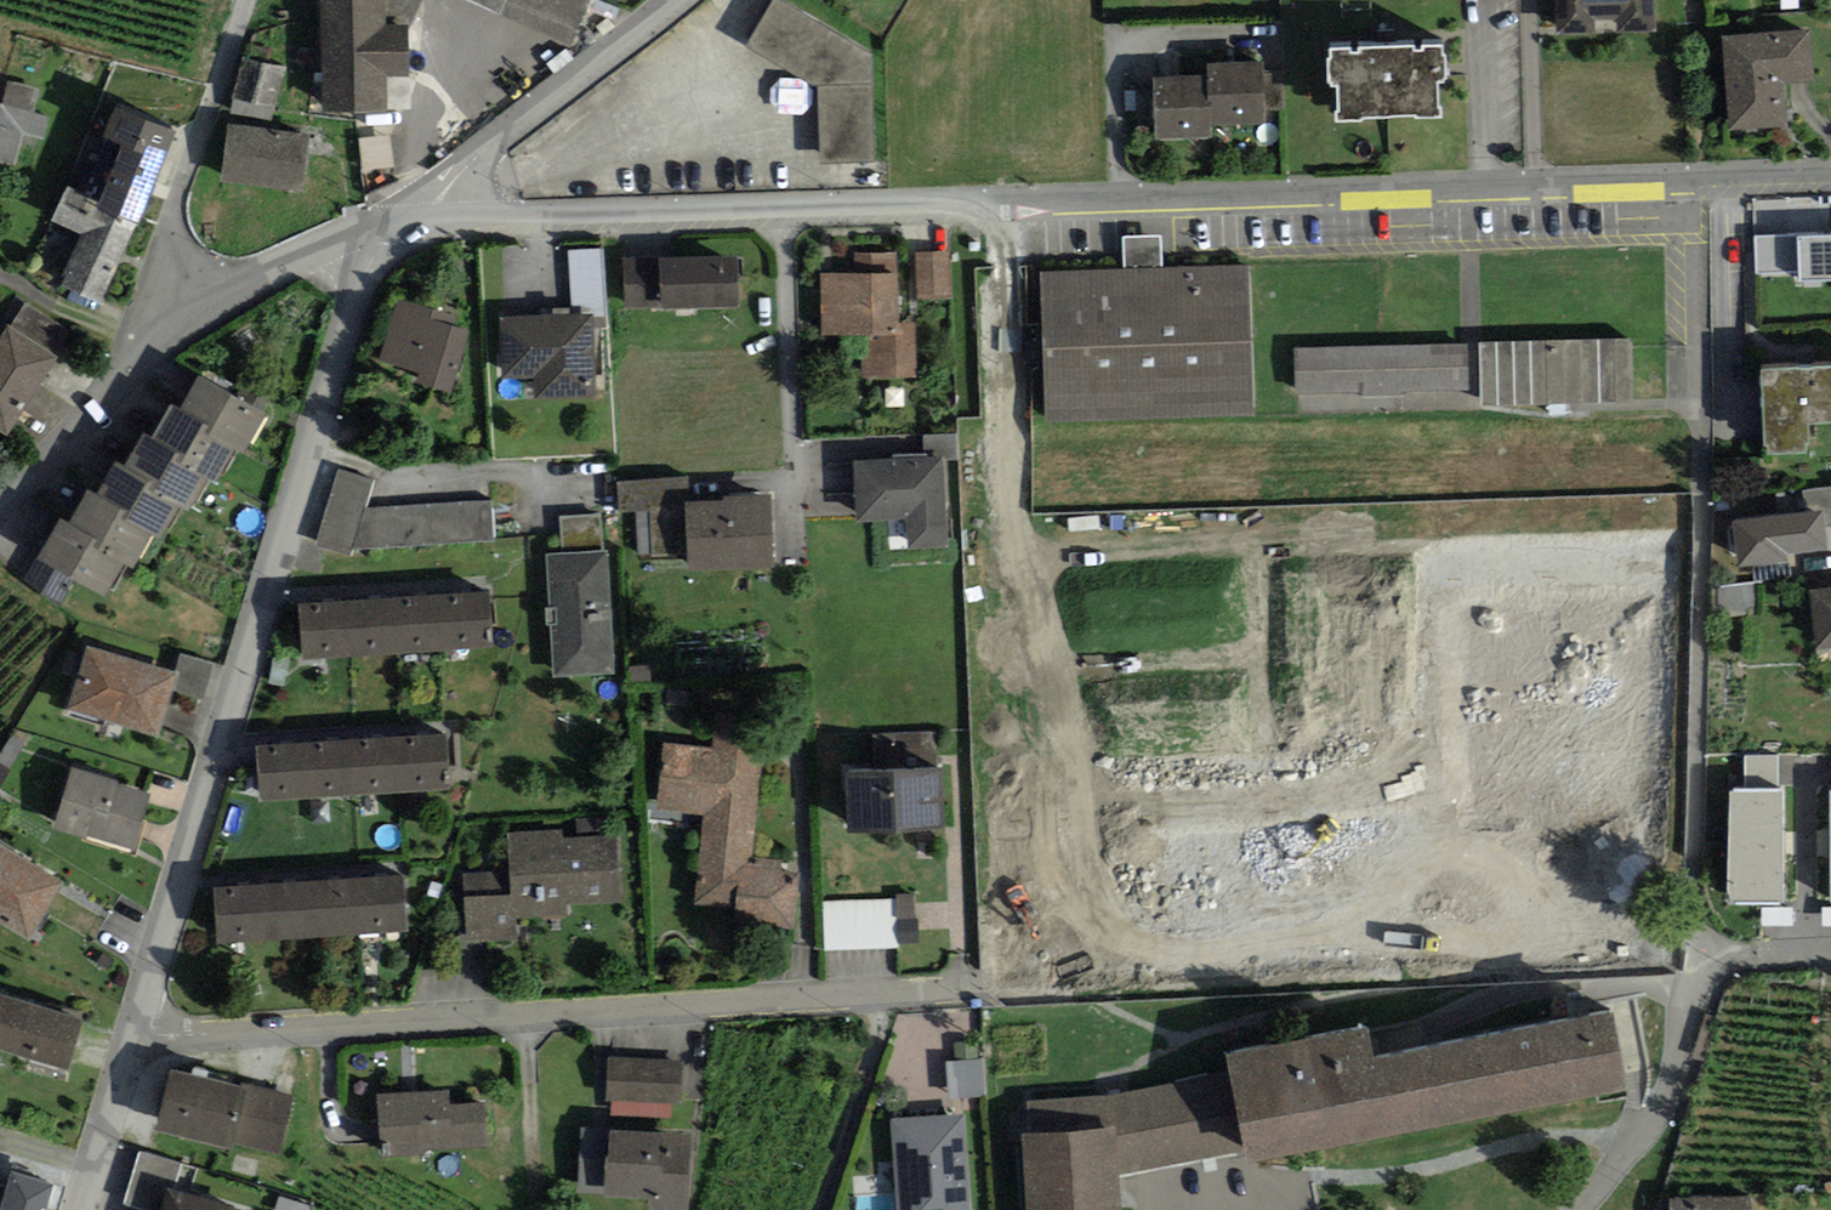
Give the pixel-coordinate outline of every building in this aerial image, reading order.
[(323,111),(387,109),(386,76),(410,77),(409,24),(385,24),(384,0),(320,0),(323,111)] [(385,24),(409,24),(419,0),(384,0),(385,24)] [(571,48),(591,0),(470,0),(571,48)] [(747,44),(817,86),(820,163),(875,162),(871,56),(780,0),(774,0),(747,44)] [(1656,31),(1655,0),(1555,0),(1556,35),(1656,31)] [(1809,30),(1722,36),(1728,130),(1790,126),(1787,83),(1812,81),(1809,30)] [(1335,112),(1335,123),(1363,122),(1363,117),(1416,115),(1416,118),(1442,118),(1441,107),(1439,107),(1438,82),(1444,82),(1443,79),(1446,79),(1445,56),(1442,56),(1442,46),(1422,46),(1422,52),(1414,52),(1414,46),(1358,48),(1358,54),(1351,55),(1350,48),(1331,49),(1331,58),(1327,58),(1328,83),(1332,83),(1332,86),(1338,86),(1339,112),(1335,112)] [(274,106),(286,66),(244,57),(232,97),(274,106)] [(1264,123),(1263,62),(1206,63),(1206,76),(1206,101),(1212,101),(1212,124),(1264,123)] [(1153,77),(1154,140),(1212,139),(1212,124),(1212,101),(1206,101),(1206,76),(1153,77)] [(8,80),(2,105),(0,104),(0,160),(14,164),(22,133),(43,139),(49,116),(32,112),(38,88),(8,80)] [(140,219),(176,132),(116,107),(103,138),(123,146),(100,201),(140,219)] [(311,134),(228,124),(221,181),(304,191),(311,134)] [(364,139),(367,169),(397,165),(393,135),(364,139)] [(101,303),(140,219),(100,201),(67,186),(51,220),(82,234),(59,284),(101,303)] [(1755,236),(1756,273),(1798,271),(1798,280),(1830,279),(1830,233),(1755,236)] [(603,249),(568,251),(571,315),(592,315),(593,326),(607,325),(603,249)] [(951,297),(950,252),(917,253),(919,298),(951,297)] [(821,336),(863,335),(864,379),(918,377),(917,323),(898,323),(896,272),(896,253),(855,253),(855,273),(820,274),(821,336)] [(738,256),(660,259),(660,255),(623,257),(625,309),(662,307),(662,310),(739,308),(738,256)] [(1252,265),(1040,274),(1046,420),(1259,411),(1252,265)] [(472,334),(456,329),(459,319),(398,298),(378,358),(419,372),(416,381),(453,393),(472,334)] [(26,304),(11,328),(51,353),(66,329),(26,304)] [(571,315),(499,317),(500,379),(534,378),(534,398),(594,396),(594,377),(593,326),(592,315),(571,315)] [(7,437),(57,356),(51,353),(11,328),(8,326),(0,339),(0,432),(7,437)] [(1633,338),(1478,342),(1480,406),(1635,402),(1633,338)] [(1465,345),(1294,348),(1295,393),(1466,389),(1465,345)] [(1761,370),(1766,446),(1768,446),(1769,455),(1807,453),(1807,443),(1810,443),(1809,425),(1830,424),(1830,366),(1811,367),(1811,369),(1800,370),(1799,368),(1761,370)] [(266,413),(198,376),(179,410),(209,426),(205,433),(235,449),(244,454),(266,413)] [(216,484),(235,449),(205,433),(209,426),(179,410),(170,405),(152,439),(179,454),(175,461),(209,480),(216,484)] [(957,433),(923,435),(924,453),(925,458),(945,457),(945,461),(959,460),(957,433)] [(191,512),(209,480),(175,461),(179,454),(152,439),(143,434),(124,467),(148,481),(145,486),(180,507),(191,512)] [(893,460),(855,462),(858,523),(907,520),(909,550),(949,548),(945,461),(945,457),(925,458),(893,460)] [(161,540),(180,507),(145,486),(148,481),(124,467),(115,462),(96,494),(130,512),(126,520),(152,534),(161,540)] [(352,548),(494,539),(494,499),(364,508),(374,480),(339,467),(316,545),(351,555),(352,548)] [(686,476),(616,482),(621,510),(637,508),(686,504),(691,504),(686,476)] [(1805,513),(1823,510),(1825,529),(1830,528),(1830,486),(1802,490),(1805,513)] [(133,569),(152,534),(126,520),(130,512),(96,494),(87,489),(68,524),(97,540),(93,547),(124,564),(133,569)] [(688,571),(774,568),(772,501),(771,493),(724,494),(724,502),(691,504),(686,504),(688,555),(688,571)] [(686,504),(637,508),(639,558),(688,555),(686,504)] [(1805,513),(1732,522),(1738,569),(1751,567),(1788,562),(1787,555),(1828,550),(1825,529),(1823,510),(1805,513)] [(562,553),(603,550),(599,514),(560,517),(562,553)] [(105,597),(124,564),(93,547),(97,540),(68,524),(60,519),(37,559),(74,580),(105,597)] [(615,674),(608,550),(603,550),(562,553),(547,554),(550,610),(544,610),(545,625),(551,625),(554,678),(615,674)] [(74,580),(37,559),(25,582),(61,602),(74,580)] [(1790,577),(1788,562),(1751,567),(1753,582),(1790,577)] [(1763,582),(1716,589),(1720,618),(1767,611),(1763,582)] [(1830,652),(1830,589),(1808,592),(1816,654),(1830,652)] [(489,648),(486,592),(443,594),(446,651),(489,648)] [(446,651),(443,594),(388,598),(392,655),(446,651)] [(392,655),(388,598),(338,602),(342,658),(392,655)] [(342,658),(338,602),(297,604),(301,661),(342,658)] [(173,674),(87,647),(67,710),(159,739),(175,688),(179,676),(173,674)] [(180,653),(173,674),(179,676),(175,688),(205,699),(217,665),(180,653)] [(652,687),(651,665),(627,666),(628,689),(652,687)] [(872,771),(846,772),(849,834),(945,830),(943,768),(937,768),(935,732),(871,734),(872,771)] [(449,789),(445,733),(402,736),(406,792),(449,789)] [(664,744),(658,811),(703,815),(692,921),(794,931),(800,874),(785,872),(786,862),(753,859),(756,821),(763,755),(765,738),(714,733),(712,749),(664,744)] [(406,792),(402,736),(347,739),(351,796),(406,792)] [(351,796),(347,739),(298,743),(301,799),(351,796)] [(301,799),(298,743),(257,746),(261,802),(301,799)] [(1745,754),(1745,792),(1778,792),(1778,754),(1745,754)] [(151,793),(72,767),(52,828),(131,854),(151,793)] [(1745,792),(1730,792),(1730,845),(1782,845),(1782,792),(1778,792),(1745,792)] [(624,905),(620,835),(563,838),(562,830),(507,833),(509,870),(463,873),(467,944),(518,941),(517,920),(567,917),(566,908),(624,905)] [(0,845),(0,923),(30,941),(64,884),(0,845)] [(1782,900),(1782,845),(1730,845),(1728,900),(1782,900)] [(407,932),(403,875),(360,878),(364,934),(407,932)] [(364,934),(360,878),(306,882),(309,938),(364,934)] [(309,938),(306,882),(256,885),(260,942),(309,938)] [(260,942),(256,885),(215,888),(219,944),(260,942)] [(915,918),(914,895),(896,896),(897,919),(915,918)] [(893,900),(823,902),(824,950),(894,948),(893,900)] [(1822,908),(1822,927),(1830,927),(1830,907),(1822,908)] [(1793,908),(1761,908),(1761,927),(1793,927),(1793,908)] [(917,920),(897,921),(898,943),(918,943),(917,920)] [(0,994),(0,1052),(67,1072),(83,1020),(0,994)] [(1225,1054),(1228,1069),(1106,1096),(1027,1100),(1030,1133),(1021,1135),(1026,1209),(1120,1209),(1118,1174),(1244,1149),(1247,1164),(1389,1135),(1629,1088),(1613,1010),(1373,1058),(1367,1026),(1225,1054)] [(684,1061),(608,1057),(606,1099),(612,1100),(673,1103),(682,1103),(684,1061)] [(980,1059),(945,1062),(947,1098),(983,1096),(980,1059)] [(241,1087),(171,1069),(155,1130),(231,1149),(232,1144),(246,1088),(241,1087)] [(278,1156),(294,1096),(242,1082),(241,1087),(246,1088),(232,1144),(278,1156)] [(448,1090),(377,1095),(381,1155),(487,1148),(484,1101),(449,1104),(448,1090)] [(672,1119),(673,1103),(612,1100),(611,1116),(672,1119)] [(964,1114),(891,1119),(897,1209),(971,1209),(964,1114)] [(691,1195),(693,1132),(581,1129),(579,1192),(604,1193),(603,1197),(649,1199),(648,1209),(690,1209),(691,1200),(691,1195)] [(182,1164),(140,1152),(125,1204),(144,1209),(160,1209),(166,1187),(175,1190),(182,1164)] [(53,1185),(11,1172),(6,1190),(0,1188),(0,1209),(46,1209),(53,1185)] [(175,1190),(166,1187),(160,1209),(244,1209),(175,1190)] [(279,1196),(274,1209),(313,1209),(313,1207),(279,1196)] [(1669,1198),(1670,1209),(1753,1209),(1753,1196),(1669,1198)]
